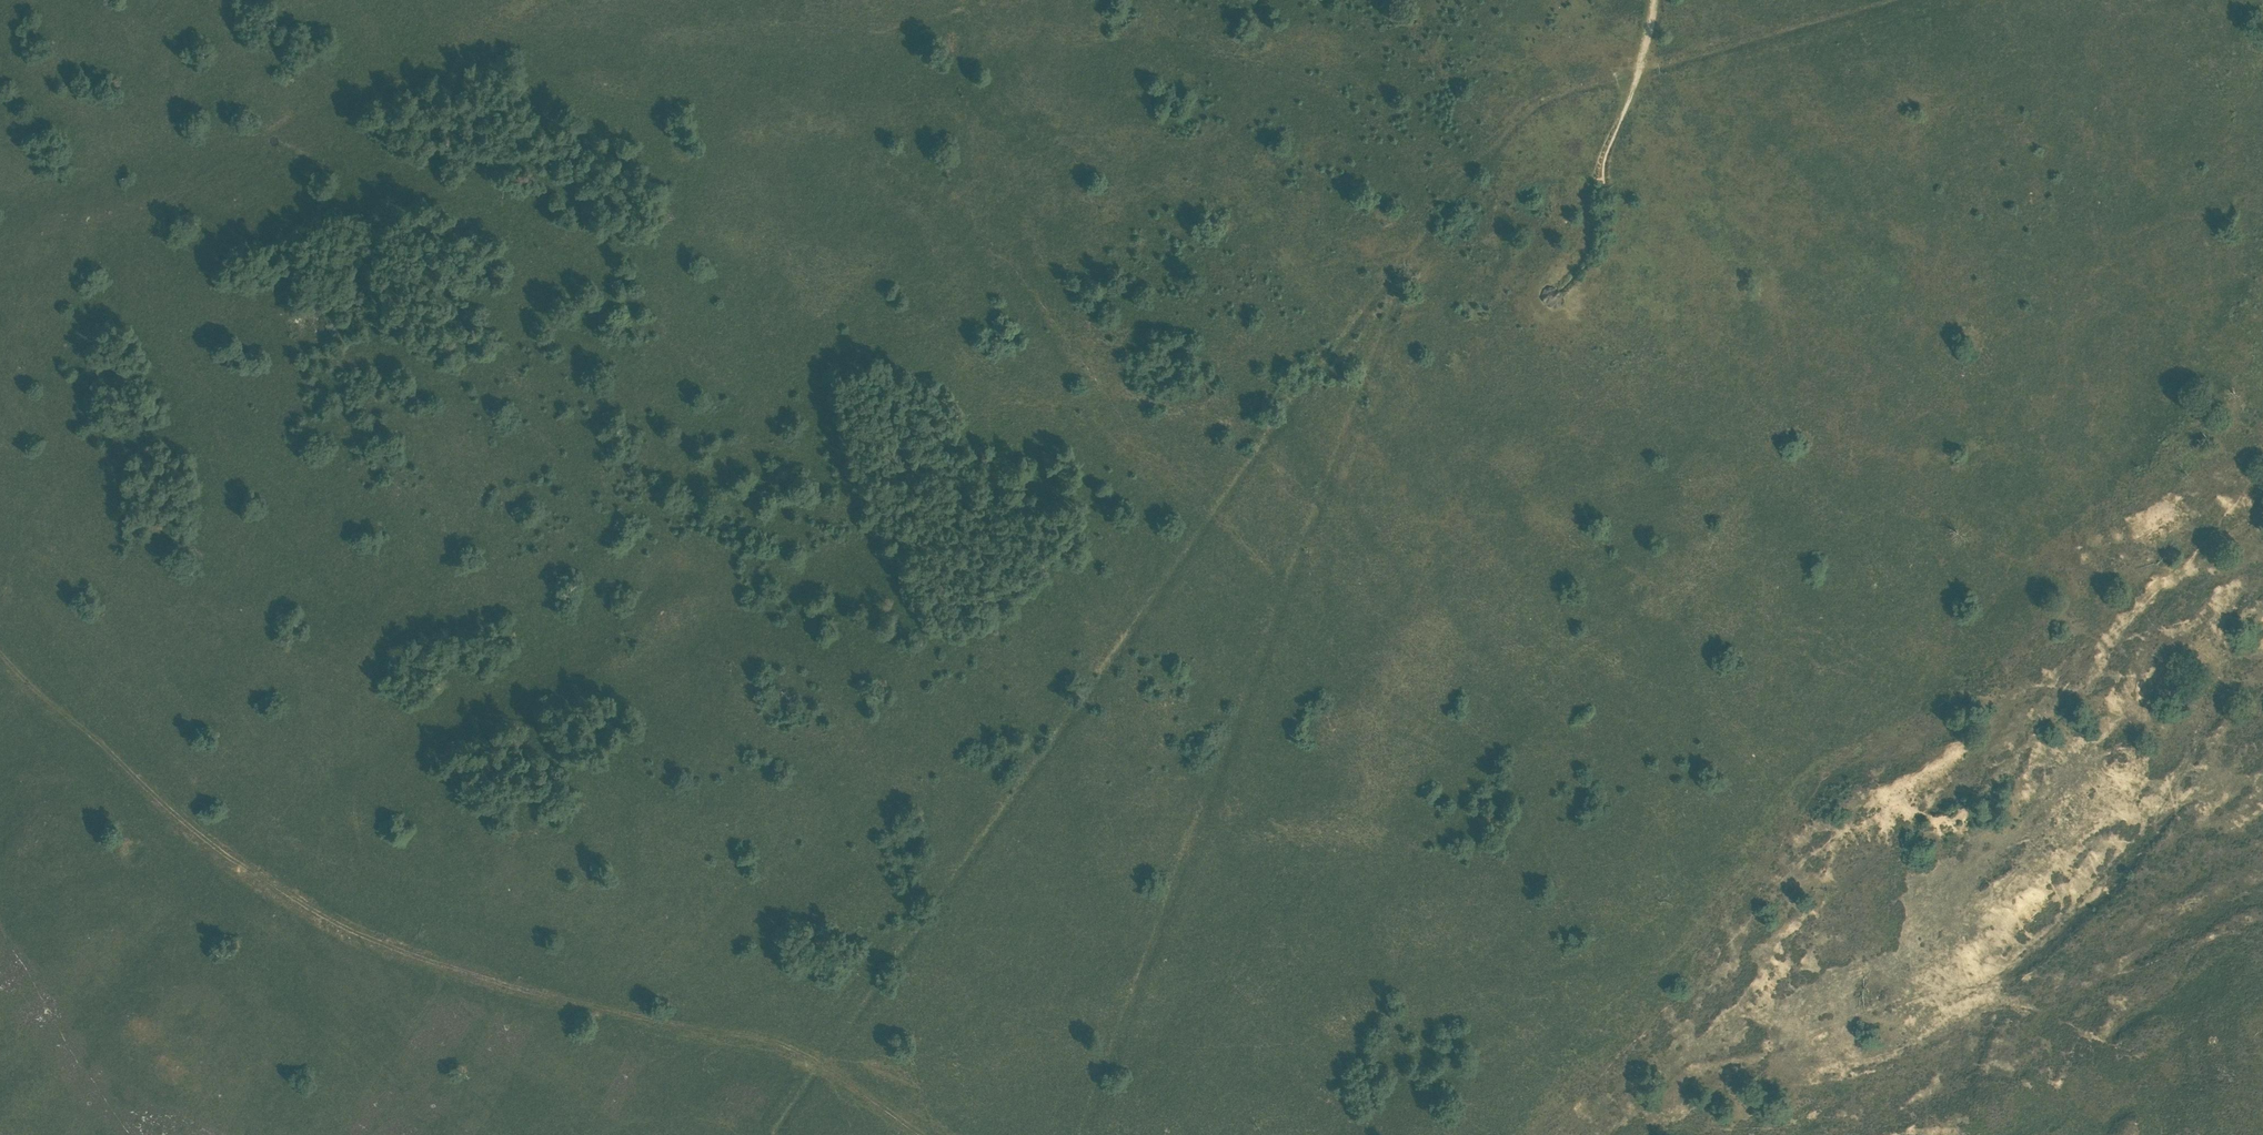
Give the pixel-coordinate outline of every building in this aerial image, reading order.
[(1560,291),(1556,288),(1553,287),(1550,287),(1547,287),(1545,288),(1543,290),(1542,292),(1542,295),(1543,299),(1544,302),(1547,305),(1550,307),(1554,308),(1558,308),(1561,307),(1563,305),(1564,302),(1564,298),(1563,295),(1560,291)]
